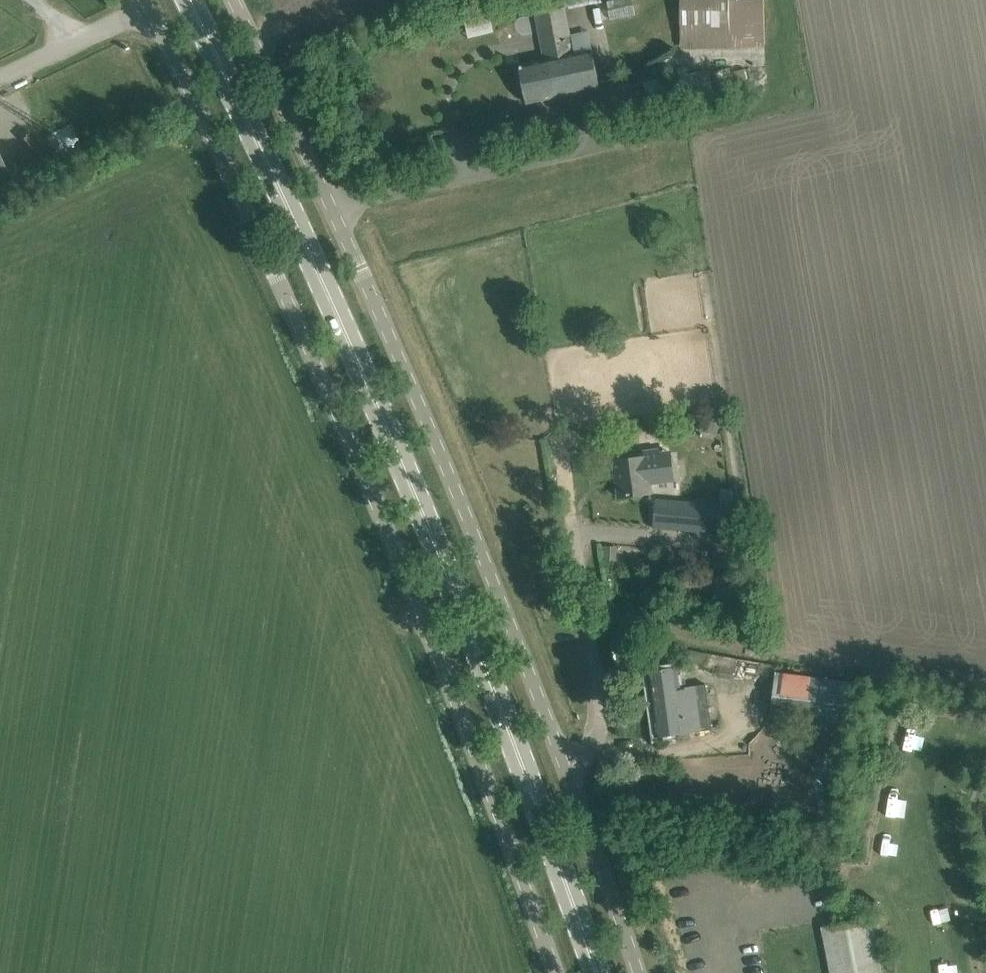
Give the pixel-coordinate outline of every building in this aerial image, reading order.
[(593,50),(574,54),(565,7),(600,0),(535,0),(537,12),(536,13),(545,60),(519,65),(527,103),(601,88),(593,50)] [(636,14),(634,0),(608,0),(606,0),(611,20),(636,14)] [(765,0),(682,0),(684,47),(766,47),(765,0)] [(714,71),(718,93),(750,86),(747,69),(732,72),(731,68),(714,71)] [(679,98),(713,97),(712,71),(693,72),(693,73),(678,73),(679,98)] [(14,186),(0,158),(0,193),(14,186)] [(708,412),(704,421),(719,427),(722,418),(708,412)] [(615,460),(620,497),(651,493),(650,482),(675,479),(672,457),(647,460),(646,456),(615,460)] [(718,533),(721,504),(656,499),(653,528),(718,533)] [(605,547),(605,559),(617,559),(617,547),(605,547)] [(719,676),(774,686),(778,665),(723,655),(719,676)] [(657,736),(713,729),(707,684),(687,687),(684,666),(648,671),(657,736)] [(781,681),(777,714),(856,726),(861,691),(781,681)] [(891,971),(881,972),(870,918),(824,927),(833,972),(892,972),(891,971)]
